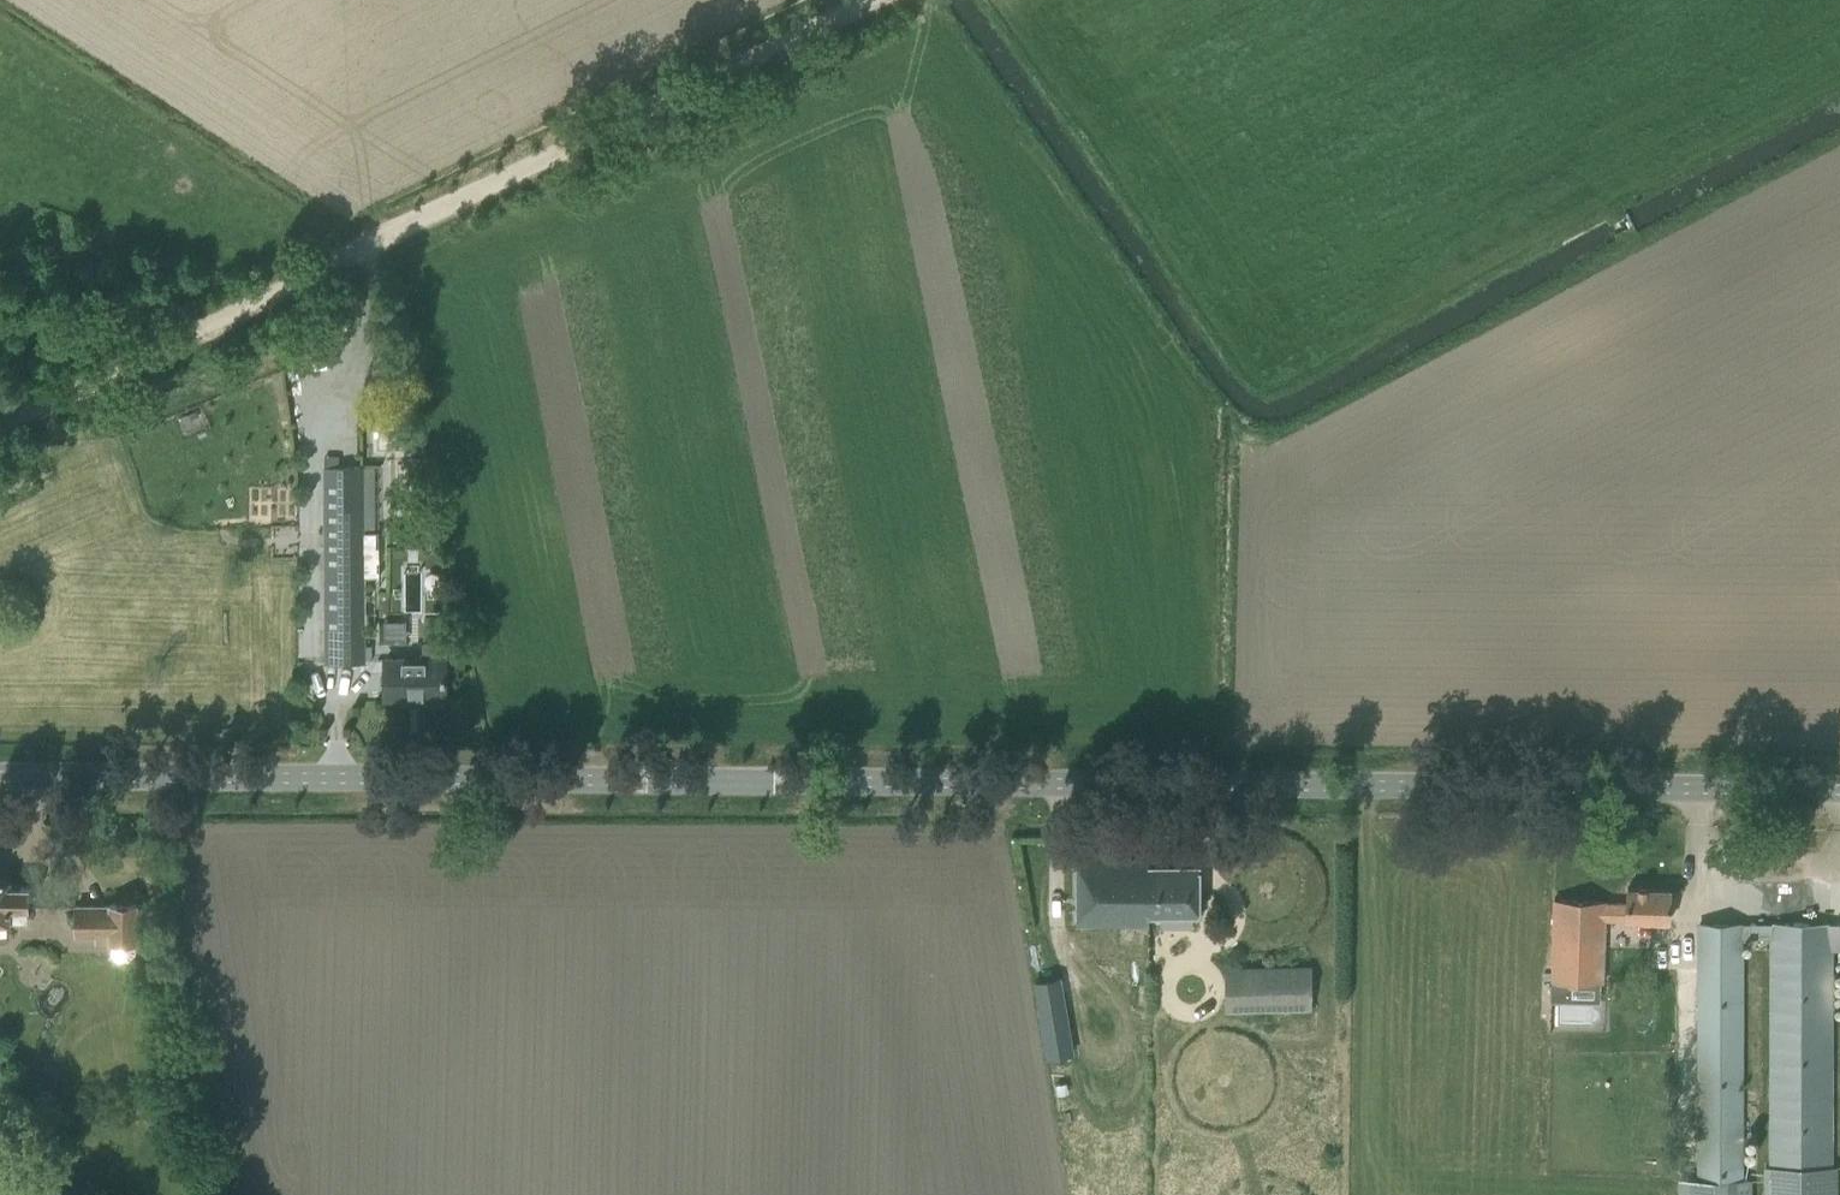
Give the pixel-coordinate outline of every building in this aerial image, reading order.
[(365,662),(365,576),(379,576),(379,530),(364,530),(364,465),(324,466),(325,662),(365,662)] [(445,702),(445,668),(452,668),(452,642),(448,642),(446,640),(443,638),(441,638),(439,637),(436,637),(434,638),(431,639),(430,640),(428,642),(422,643),(423,659),(385,659),(385,696),(426,696),(426,702),(445,702)] [(1077,924),(1116,924),(1160,924),(1159,913),(1199,913),(1199,864),(1149,864),(1149,852),(1077,852),(1077,924)] [(8,935),(8,920),(27,920),(28,886),(8,885),(8,879),(0,879),(0,935),(8,935)] [(1551,981),(1602,983),(1604,919),(1626,919),(1626,920),(1669,922),(1670,888),(1627,887),(1627,903),(1605,902),(1605,900),(1554,898),(1554,922),(1551,981)] [(77,934),(95,933),(95,942),(137,941),(137,928),(137,904),(111,904),(111,905),(76,905),(77,934)] [(1700,947),(1700,1178),(1678,1178),(1678,1194),(1752,1194),(1752,1178),(1740,1178),(1741,923),(1700,923),(1700,947)] [(1770,1167),(1764,1166),(1764,1194),(1837,1194),(1837,1167),(1831,1167),(1831,923),(1771,923),(1770,1167)] [(1226,1012),(1312,1010),(1311,966),(1225,968),(1226,1012)] [(1067,1015),(1041,1019),(1048,1057),(1074,1053),(1070,1034),(1067,1015)]
